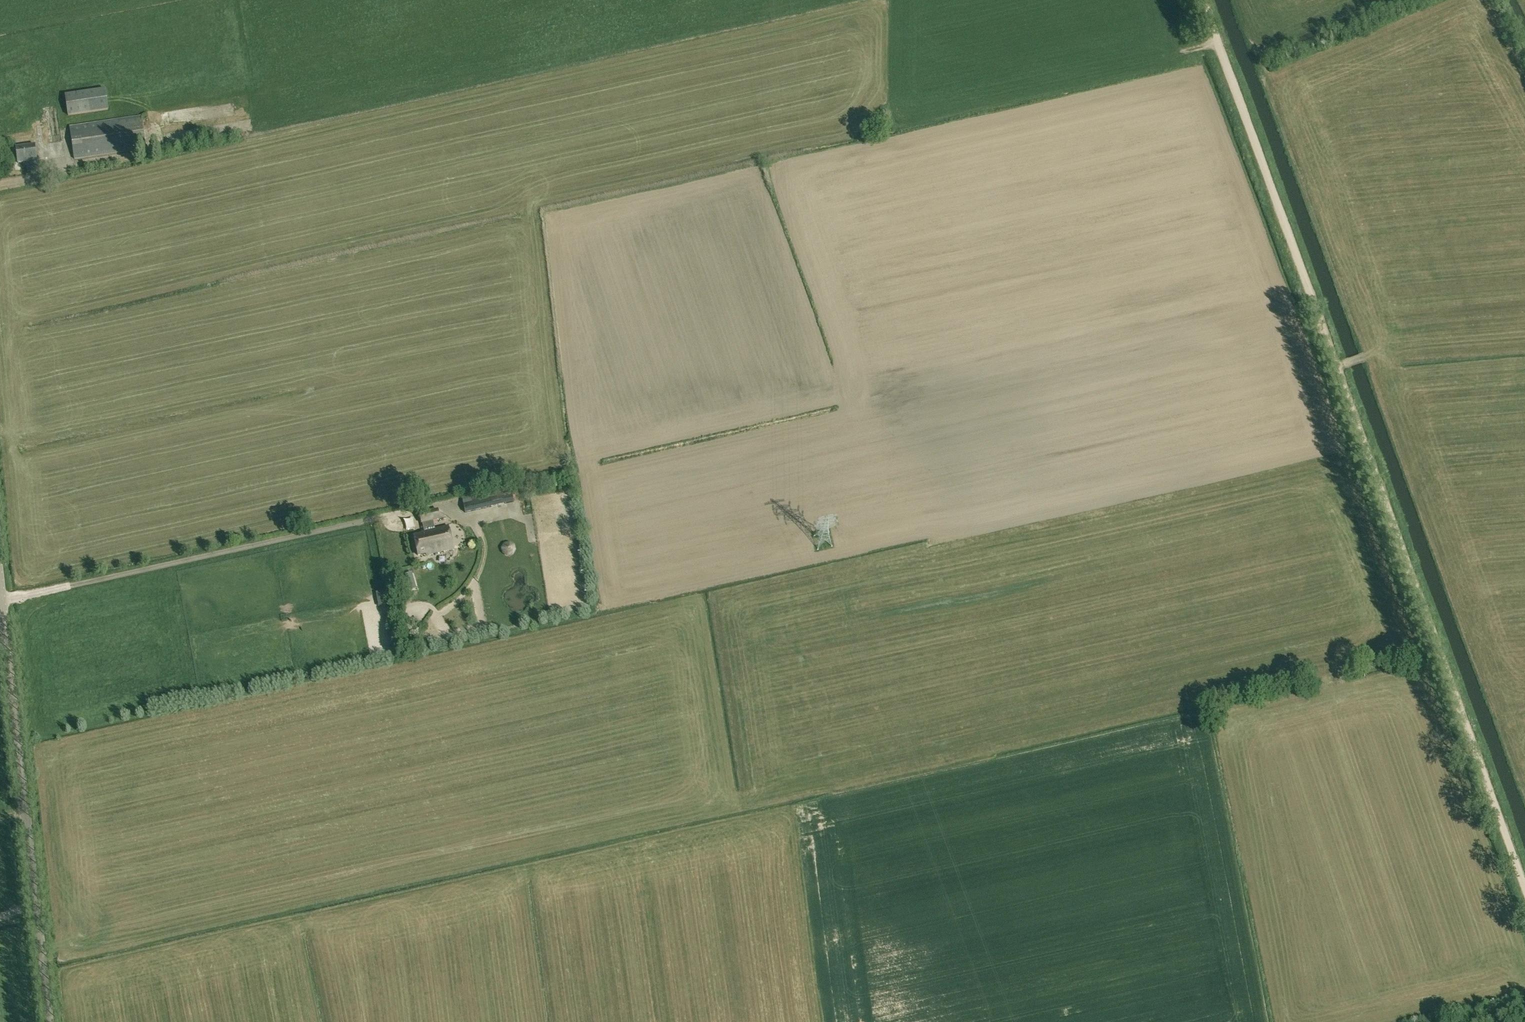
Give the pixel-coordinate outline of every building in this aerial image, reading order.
[(109,110),(105,89),(65,95),(68,116),(109,110)] [(74,160),(146,149),(141,116),(69,126),(74,160)] [(23,162),(24,167),(26,167),(27,173),(35,172),(34,166),(37,166),(36,160),(34,145),(16,147),(18,163),(23,162)] [(513,501),(510,488),(502,490),(505,503),(513,501)] [(465,512),(492,506),(488,493),(462,499),(465,512)] [(421,525),(422,524),(433,522),(440,520),(438,509),(418,514),(421,525)] [(433,522),(422,524),(424,532),(413,535),(418,556),(453,550),(448,527),(435,530),(433,522)] [(482,545),(487,541),(483,535),(477,539),(482,545)] [(500,550),(509,550),(509,541),(500,541),(500,550)] [(406,582),(414,580),(412,573),(404,576),(406,582)]
